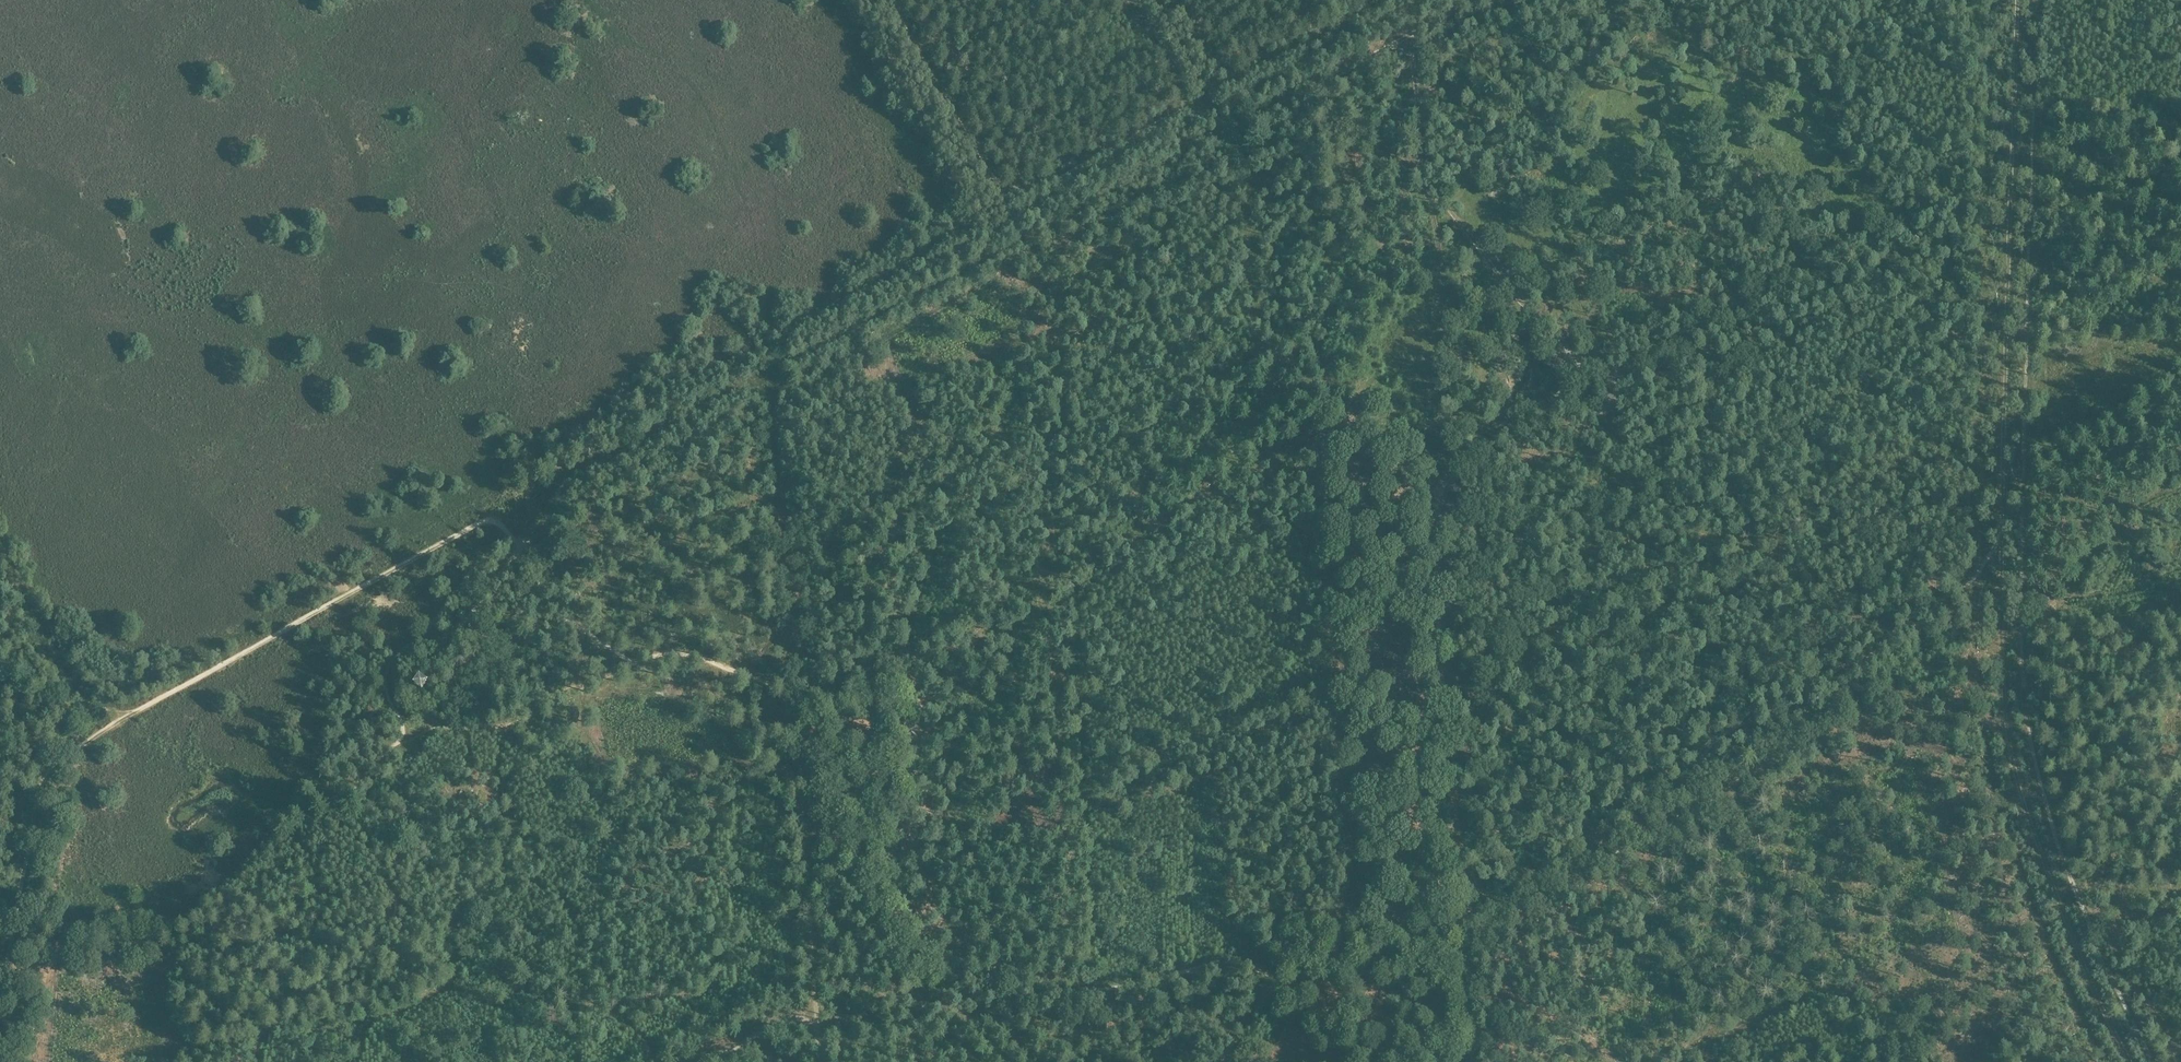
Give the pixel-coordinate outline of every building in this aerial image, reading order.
[(420,692),(426,683),(417,676),(411,685),(420,692)]
